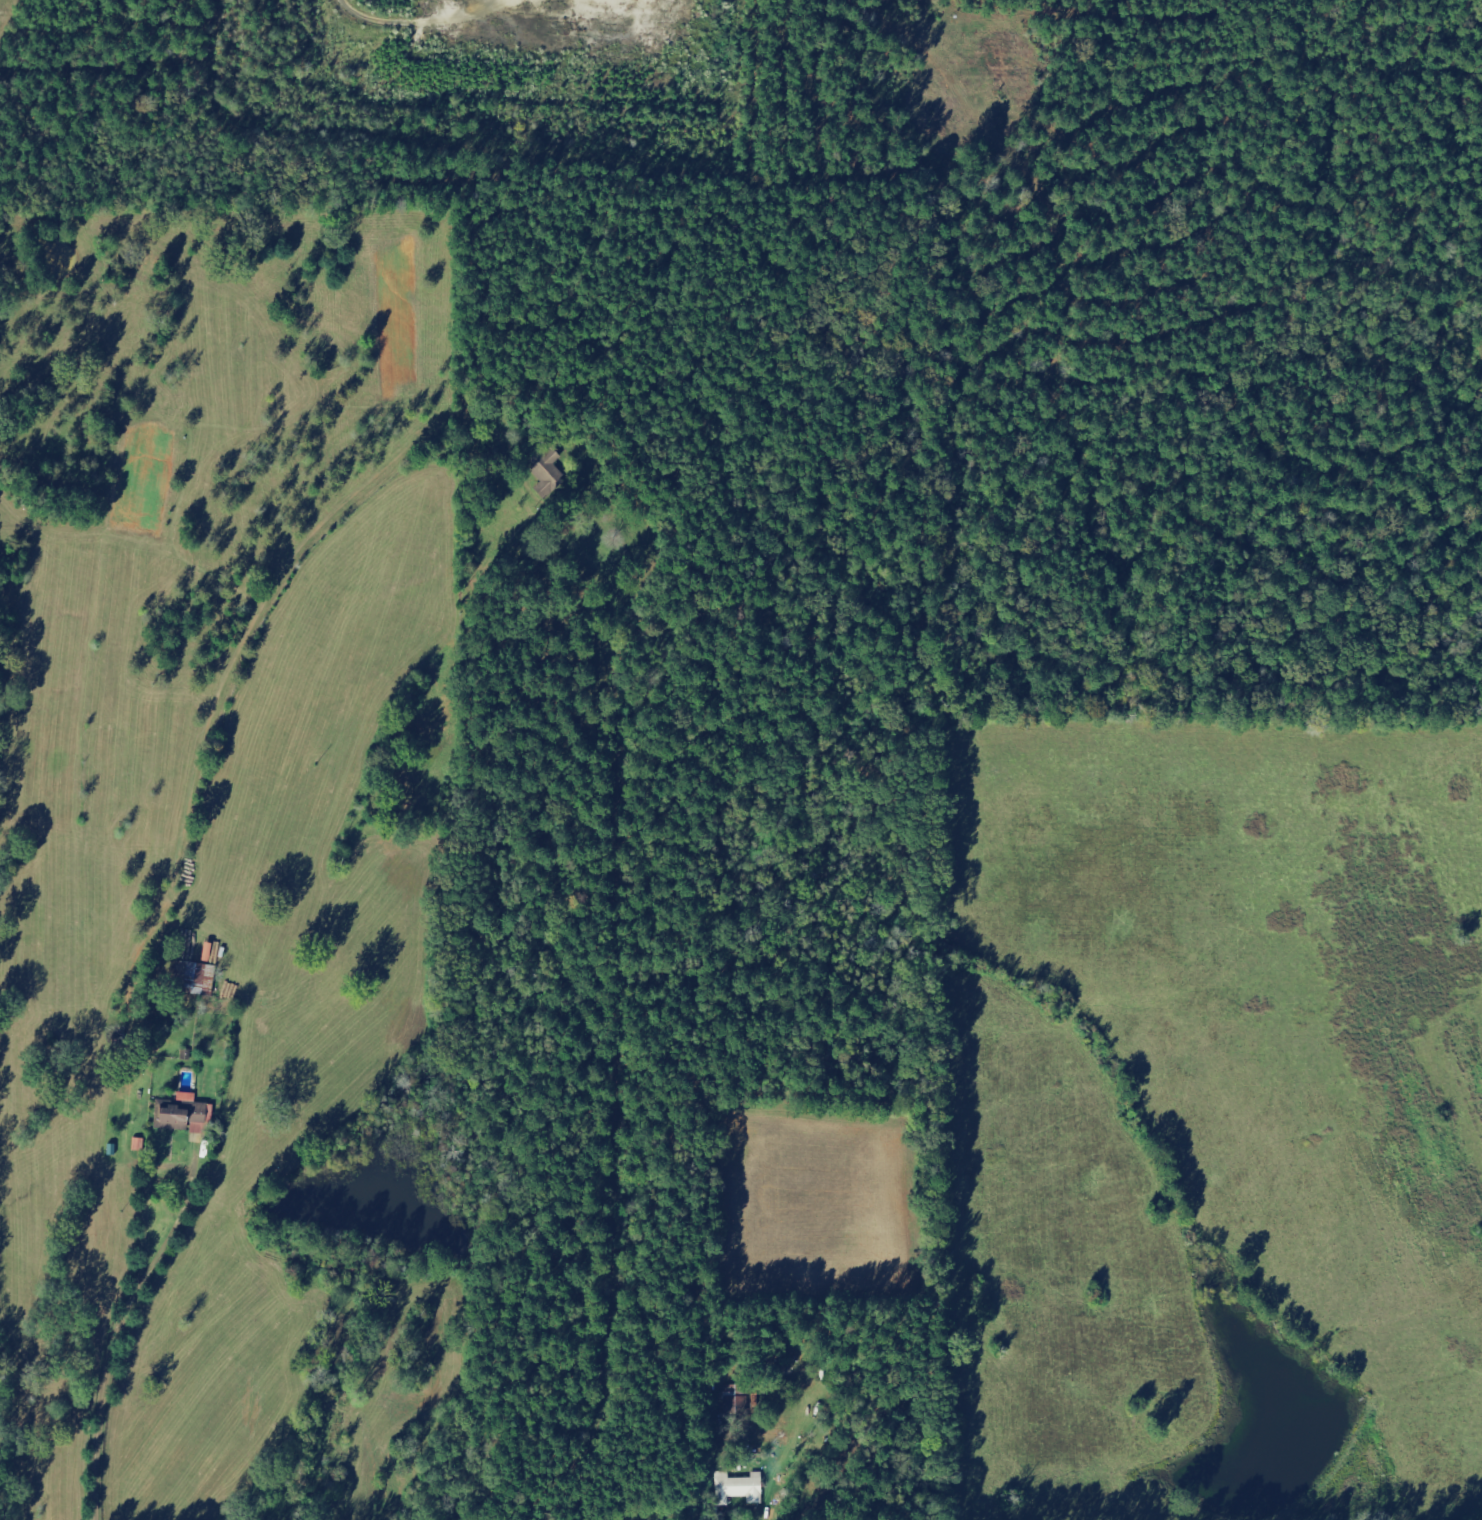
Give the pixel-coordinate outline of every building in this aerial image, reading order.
[(528,473),(534,478),(529,485),(538,492),(563,459),(551,450),(548,455),(544,452),(528,473)] [(215,967),(183,964),(180,997),(185,997),(185,994),(212,997),(215,967)] [(156,1129),(188,1131),(188,1132),(210,1134),(212,1105),(194,1104),(194,1095),(177,1094),(176,1103),(187,1104),(187,1109),(157,1107),(156,1129)] [(763,1505),(762,1473),(750,1474),(751,1478),(730,1479),(730,1472),(718,1473),(719,1507),(730,1507),(729,1499),(747,1498),(748,1505),(763,1505)]
